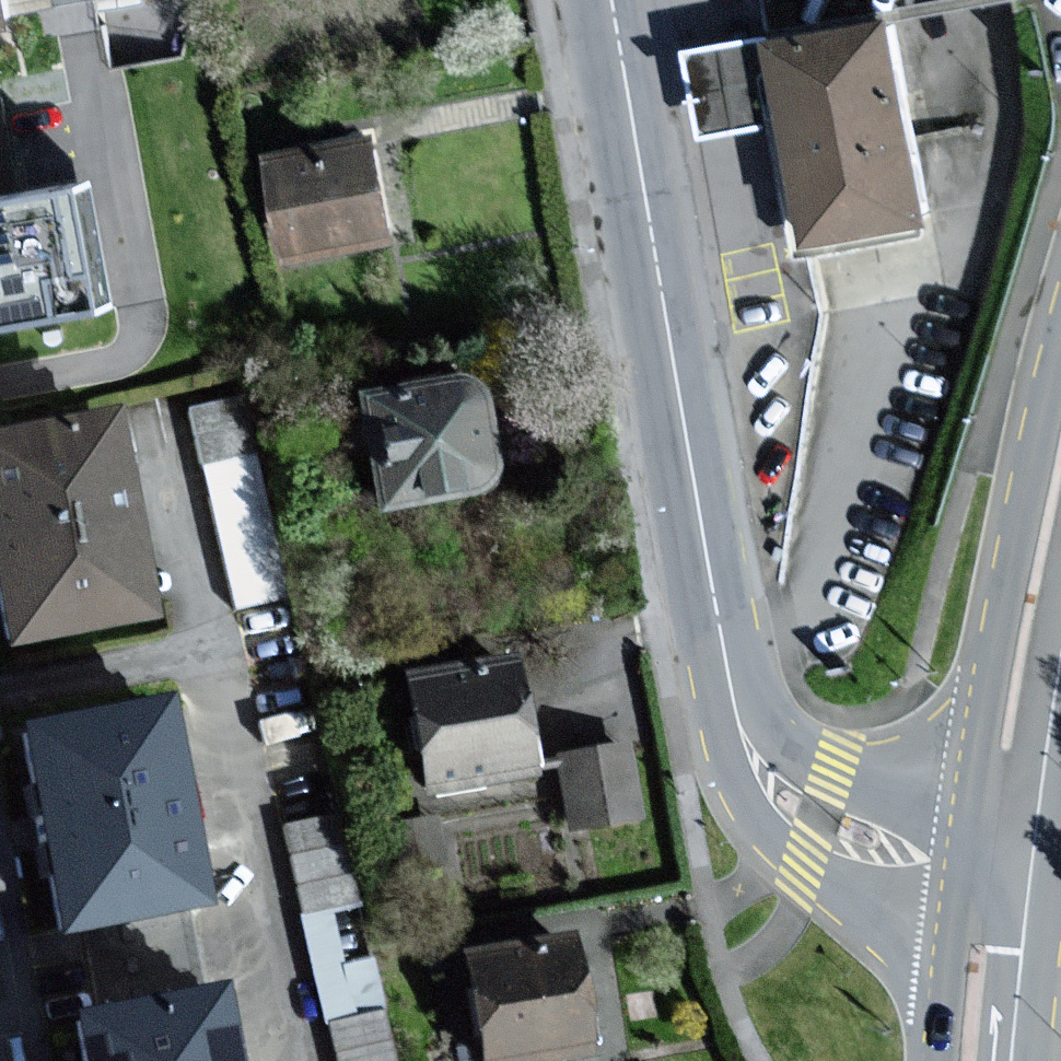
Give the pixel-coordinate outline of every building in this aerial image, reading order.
[(56,0),(0,0),(0,11),(56,0)] [(884,21),(672,56),(686,139),(761,127),(782,252),(919,229),(884,21)] [(379,134),(269,155),(291,270),(401,249),(379,134)] [(111,182),(0,202),(0,323),(133,298),(111,182)] [(475,375),(347,399),(370,517),(497,493),(475,375)] [(230,597),(272,588),(230,388),(189,397),(230,597)] [(0,445),(0,519),(25,650),(146,627),(107,425),(0,445)] [(517,658),(403,679),(426,801),(540,779),(517,658)] [(163,712),(46,731),(80,935),(198,915),(163,712)] [(627,732),(552,744),(564,822),(639,810),(627,732)] [(295,864),(301,905),(344,898),(338,857),(295,864)] [(460,951),(479,1060),(568,1060),(599,1055),(577,930),(460,951)] [(382,938),(322,944),(334,1060),(394,1060),(382,938)] [(94,1017),(102,1060),(229,1060),(216,994),(94,1017)]
